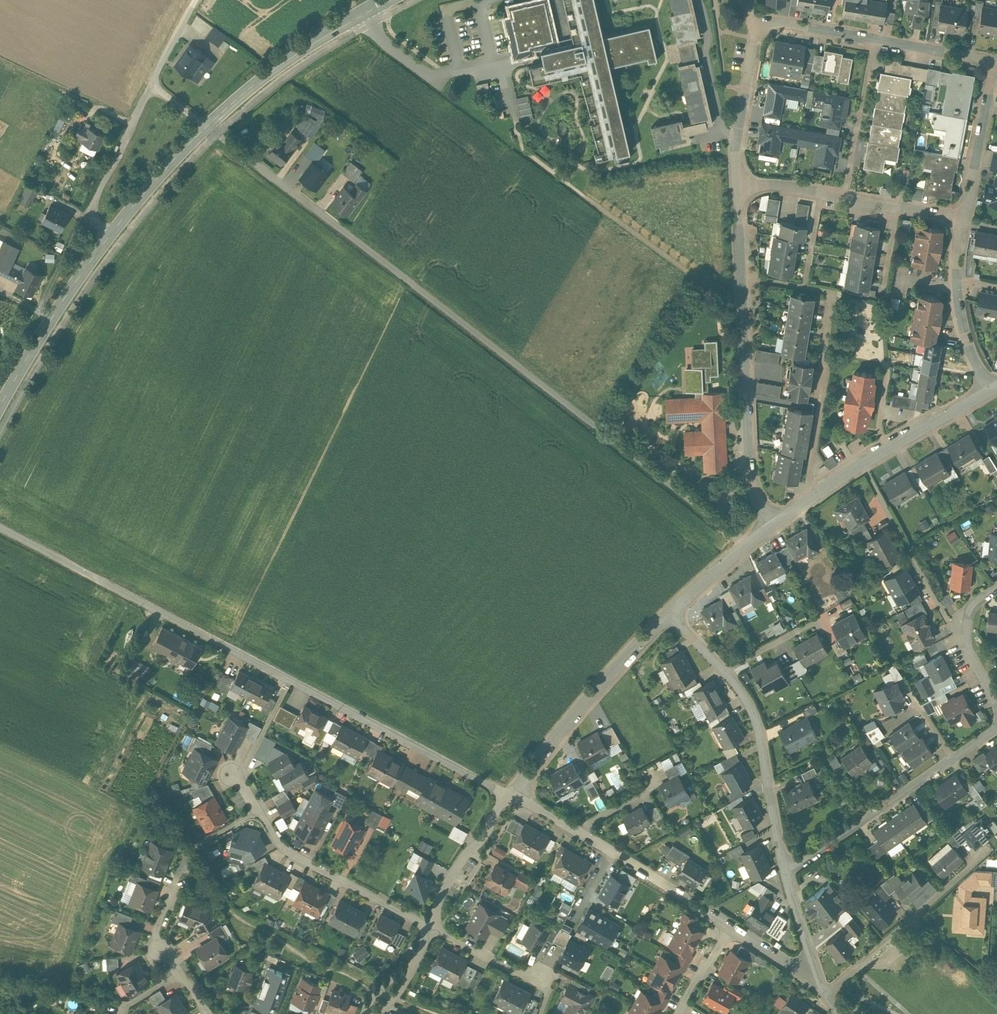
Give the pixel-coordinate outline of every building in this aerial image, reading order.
[(595,0),(564,0),(572,36),(554,41),(544,0),(511,8),(514,18),(511,19),(518,49),(529,46),(530,52),(542,49),(542,50),(541,50),(544,62),(529,66),(533,83),(581,72),(582,76),(580,76),(590,116),(593,115),(595,121),(591,121),(598,150),(594,151),(596,159),(614,155),(614,154),(617,154),(631,151),(610,66),(647,57),(648,61),(657,59),(649,25),(604,35),(595,0)] [(690,6),(688,0),(671,0),(673,6),(676,6),(676,9),(690,6)] [(796,7),(812,9),(813,0),(798,0),(796,7)] [(812,9),(827,12),(829,0),(813,0),(812,9)] [(843,15),(882,22),(884,10),(886,2),(875,0),(845,0),(843,15)] [(905,11),(914,13),(925,15),(927,15),(929,0),(908,0),(905,11)] [(931,24),(937,25),(941,4),(942,4),(942,1),(938,0),(936,0),(931,24)] [(982,0),(976,0),(973,20),(979,21),(982,6),(983,0),(982,0)] [(942,4),(941,4),(937,25),(937,28),(962,32),(967,8),(942,4)] [(690,6),(676,9),(677,12),(671,13),(673,22),(676,21),(677,27),(674,28),(676,36),(679,36),(681,42),(678,43),(678,44),(693,40),(697,39),(697,36),(703,34),(702,34),(697,35),(690,6)] [(982,6),(979,21),(977,30),(991,32),(995,9),(982,6)] [(895,12),(884,10),(882,22),(893,24),(895,12)] [(925,15),(914,13),(912,23),(923,25),(925,15)] [(227,36),(213,26),(206,37),(219,46),(227,36)] [(693,40),(678,44),(683,63),(695,60),(698,60),(698,59),(697,59),(693,40)] [(804,46),(776,41),(772,63),(784,66),(783,73),(798,76),(801,60),(804,46)] [(190,44),(175,65),(191,76),(201,64),(203,60),(206,56),(190,44)] [(816,48),(804,46),(801,60),(813,62),(814,56),(815,53),(816,48)] [(838,52),(825,49),(823,57),(821,68),(822,69),(838,71),(837,81),(848,83),(852,58),(837,55),(838,52)] [(211,60),(206,56),(203,60),(208,64),(211,60)] [(823,57),(814,56),(813,62),(812,70),(822,71),(822,69),(821,68),(823,57)] [(901,61),(887,58),(885,66),(899,68),(900,63),(901,63),(901,61)] [(689,97),(702,93),(696,64),(701,63),(695,64),(695,60),(683,63),(678,64),(681,64),(683,70),(680,71),(682,79),(685,79),(686,85),(683,86),(685,94),(688,93),(689,97)] [(901,63),(900,63),(899,68),(898,75),(905,76),(907,65),(901,63)] [(914,66),(907,65),(905,76),(911,78),(912,78),(914,66)] [(899,68),(885,66),(884,73),(898,75),(899,68)] [(921,67),(914,66),(912,78),(919,79),(921,67)] [(928,68),(921,67),(919,79),(926,80),(928,68)] [(941,71),(928,68),(925,83),(938,85),(939,80),(941,71)] [(972,77),(941,71),(939,80),(950,82),(945,114),(964,118),(972,77)] [(898,75),(884,73),(880,72),(877,89),(908,95),(911,78),(905,76),(898,75)] [(488,81),(476,84),(479,96),(490,93),(488,81)] [(808,89),(769,82),(763,114),(780,117),(784,96),(806,100),(808,89)] [(848,96),(808,89),(806,100),(805,105),(812,106),(812,108),(814,108),(814,106),(823,108),(820,123),(821,123),(822,122),(838,125),(838,126),(839,126),(842,107),(845,107),(847,97),(848,98),(848,96)] [(908,95),(877,89),(874,106),(905,112),(905,111),(902,111),(903,103),(906,103),(908,95)] [(702,93),(689,97),(689,99),(686,100),(688,109),(691,108),(693,114),(690,115),(692,122),(683,124),(682,118),(673,120),(674,123),(668,125),(667,122),(658,124),(659,127),(652,128),(652,125),(651,125),(656,145),(659,144),(661,150),(660,144),(686,138),(685,133),(707,128),(706,120),(708,119),(702,93)] [(528,95),(516,97),(522,121),(533,118),(528,95)] [(905,112),(874,106),(871,123),(902,129),(905,112)] [(314,110),(301,129),(313,137),(326,118),(314,110)] [(945,114),(936,112),(934,124),(947,127),(942,154),(957,157),(964,118),(945,114)] [(801,128),(762,121),(760,133),(763,134),(759,152),(760,153),(761,150),(777,153),(777,156),(778,156),(781,136),(798,139),(797,144),(798,144),(801,128)] [(902,129),(871,123),(868,140),(899,146),(902,129)] [(89,127),(89,126),(88,127),(85,125),(81,124),(75,136),(82,140),(82,141),(98,149),(105,134),(104,134),(106,131),(98,127),(97,130),(89,127)] [(841,136),(801,128),(798,144),(805,145),(804,147),(806,147),(807,146),(816,147),(813,164),(832,168),(835,146),(838,147),(840,137),(841,137),(841,136)] [(301,139),(292,132),(283,143),(292,150),(301,139)] [(283,143),(278,140),(268,153),(282,163),(292,150),(283,143)] [(899,146),(868,140),(863,167),(882,170),(883,160),(880,160),(882,154),(896,156),(896,159),(897,159),(899,146)] [(942,154),(925,151),(922,162),(934,165),(932,178),(931,178),(952,182),(955,169),(954,169),(956,158),(959,158),(959,157),(942,154)] [(313,157),(302,172),(319,185),(330,170),(313,157)] [(362,171),(351,162),(343,172),(355,181),(362,171)] [(908,175),(901,173),(898,188),(906,189),(908,175)] [(952,182),(931,178),(932,178),(926,177),(924,187),(923,193),(924,193),(924,192),(935,194),(935,195),(948,197),(949,190),(955,191),(955,190),(951,189),(952,182)] [(996,177),(994,186),(993,190),(985,188),(983,198),(991,200),(996,201),(996,177)] [(366,189),(358,183),(352,191),(360,197),(366,189)] [(924,187),(914,185),(912,198),(922,200),(923,193),(924,187)] [(25,192),(33,197),(37,191),(28,186),(25,192)] [(352,191),(345,186),(333,202),(347,213),(360,197),(352,191)] [(33,197),(25,192),(21,199),(30,203),(33,197)] [(69,214),(50,205),(42,221),(61,230),(69,214)] [(912,220),(905,219),(903,229),(910,230),(912,220)] [(794,224),(782,222),(780,235),(798,238),(798,239),(803,240),(806,226),(794,224)] [(864,224),(857,223),(855,236),(877,239),(879,227),(864,224)] [(942,230),(919,225),(919,226),(920,226),(919,234),(916,234),(913,253),(915,254),(914,262),(912,262),(936,266),(937,259),(938,259),(942,238),(941,237),(942,230)] [(977,231),(973,250),(996,255),(996,235),(977,231)] [(798,238),(780,235),(776,234),(774,247),(795,251),(798,239),(798,238)] [(877,239),(855,236),(853,248),(875,252),(877,239)] [(0,248),(0,273),(5,275),(10,265),(19,248),(3,241),(0,248)] [(795,251),(774,247),(772,259),(793,263),(795,251)] [(875,252),(853,248),(851,260),(872,264),(875,252)] [(793,263),(772,259),(770,272),(791,276),(793,263)] [(872,264),(851,260),(848,272),(870,276),(872,264)] [(42,275),(26,267),(24,272),(10,265),(5,275),(19,282),(17,287),(33,294),(42,275)] [(870,276),(848,272),(846,285),(856,287),(868,289),(870,276)] [(701,292),(696,289),(690,298),(695,301),(701,292)] [(981,293),(981,292),(980,292),(976,311),(983,313),(983,315),(986,316),(986,313),(995,314),(995,315),(996,315),(996,313),(996,309),(996,295),(992,294),(992,295),(981,293)] [(815,298),(791,294),(788,309),(812,313),(815,298)] [(941,299),(920,295),(918,296),(918,300),(919,302),(919,306),(916,305),(915,312),(916,315),(915,319),(913,320),(912,328),(914,328),(914,332),(913,332),(912,333),(911,338),(925,341),(934,343),(937,330),(938,329),(941,313),(940,312),(942,301),(941,299)] [(900,298),(891,297),(889,307),(898,308),(900,298)] [(812,313),(788,309),(786,323),(810,327),(812,313)] [(810,327),(786,323),(783,338),(807,342),(810,327)] [(807,342),(783,338),(781,353),(796,355),(805,357),(807,342)] [(696,390),(697,397),(702,397),(701,393),(702,393),(702,389),(706,389),(706,380),(710,380),(710,374),(718,374),(717,340),(704,341),(705,348),(691,348),(692,368),(686,368),(687,390),(696,390)] [(934,343),(925,341),(923,355),(939,358),(941,344),(934,343)] [(780,353),(756,349),(754,360),(778,364),(780,353)] [(805,357),(796,355),(795,361),(809,364),(810,358),(805,357)] [(939,358),(923,355),(920,369),(936,372),(939,358)] [(795,361),(794,361),(797,362),(796,368),(791,368),(788,387),(792,388),(791,394),(788,394),(806,397),(807,391),(809,391),(812,371),(811,371),(812,364),(809,364),(795,361)] [(936,372),(920,369),(918,383),(933,385),(936,372)] [(855,371),(854,373),(853,377),(852,377),(851,378),(850,380),(852,380),(852,385),(850,384),(849,385),(847,394),(848,395),(850,395),(849,399),(847,399),(846,399),(845,409),(845,410),(847,410),(846,415),(845,414),(844,416),(846,418),(845,422),(847,424),(863,427),(865,425),(866,421),(866,422),(868,420),(870,410),(871,410),(874,393),(873,392),(874,382),(873,380),(873,376),(872,374),(855,371)] [(781,385),(758,381),(756,393),(779,397),(781,385)] [(933,385),(918,383),(915,397),(931,399),(933,385)] [(702,393),(701,393),(702,397),(697,397),(666,399),(667,420),(697,419),(703,418),(704,430),(685,431),(686,453),(704,452),(705,470),(726,469),(724,410),(727,409),(726,396),(723,396),(723,392),(702,393)] [(814,402),(803,400),(801,409),(812,411),(814,402)] [(801,409),(788,407),(789,407),(785,426),(788,426),(787,435),(784,434),(783,435),(808,439),(808,438),(812,411),(813,411),(812,411),(801,409)] [(984,425),(995,444),(996,443),(996,418),(984,425)] [(968,434),(948,446),(948,445),(947,446),(954,458),(961,468),(960,466),(975,456),(977,459),(982,455),(969,433),(968,433),(968,434)] [(808,439),(783,435),(784,435),(783,443),(782,443),(781,450),(803,454),(805,455),(806,454),(805,454),(808,439)] [(830,444),(825,446),(829,455),(834,452),(830,444)] [(954,458),(948,447),(942,450),(948,459),(949,461),(954,458)] [(781,450),(778,450),(779,451),(774,477),(773,477),(773,478),(798,482),(798,481),(802,455),(803,455),(803,454),(781,450)] [(948,459),(942,450),(937,453),(943,462),(948,459)] [(937,452),(915,465),(916,465),(921,474),(926,483),(941,474),(943,477),(950,473),(948,471),(943,462),(937,453),(937,452)] [(834,454),(826,459),(831,468),(839,462),(834,454)] [(989,455),(982,459),(990,473),(996,468),(989,455)] [(948,459),(943,462),(948,471),(953,468),(949,461),(948,459)] [(916,465),(910,468),(916,477),(921,474),(916,465)] [(916,477),(910,468),(905,471),(915,487),(920,484),(916,477)] [(953,468),(948,471),(950,473),(943,477),(946,482),(958,475),(953,468)] [(905,471),(884,484),(896,504),(917,491),(915,487),(905,471)] [(926,483),(921,474),(916,477),(920,484),(923,489),(928,486),(926,483)] [(857,497),(835,509),(840,518),(846,515),(852,527),(863,521),(869,518),(857,497)] [(852,527),(850,528),(854,536),(867,529),(863,521),(852,527)] [(807,528),(786,539),(789,545),(795,556),(806,549),(810,555),(819,550),(807,528)] [(867,529),(854,536),(861,549),(868,545),(866,542),(873,538),(867,529)] [(947,534),(953,543),(961,538),(955,529),(947,534)] [(899,555),(886,531),(873,538),(866,542),(868,545),(870,548),(871,547),(881,565),(899,555)] [(992,531),(989,557),(996,558),(996,532),(992,531)] [(795,556),(789,545),(783,548),(790,559),(795,556)] [(790,559),(783,548),(776,552),(783,565),(791,561),(790,559)] [(775,551),(774,551),(775,552),(767,556),(767,557),(758,562),(757,560),(756,561),(767,580),(768,580),(767,579),(784,570),(785,570),(786,570),(783,565),(776,552),(775,551)] [(901,560),(890,566),(894,573),(904,567),(901,560)] [(971,564),(953,562),(951,585),(968,587),(971,564)] [(894,573),(883,579),(890,591),(912,579),(906,567),(907,567),(906,566),(904,567),(894,573)] [(750,575),(729,586),(737,601),(740,605),(741,605),(739,603),(750,597),(754,604),(764,599),(759,590),(750,575)] [(912,579),(890,591),(897,604),(908,598),(919,592),(920,592),(920,591),(919,591),(912,579)] [(771,600),(764,588),(759,590),(764,599),(766,602),(771,600)] [(737,601),(731,589),(725,592),(732,604),(737,601)] [(725,592),(720,595),(722,599),(722,598),(727,606),(732,604),(725,592)] [(919,592),(908,598),(911,605),(919,601),(922,599),(919,592)] [(949,592),(939,598),(944,607),(954,601),(949,592)] [(850,597),(840,603),(843,609),(853,603),(850,597)] [(722,599),(701,610),(712,629),(713,628),(711,626),(722,620),(726,628),(736,623),(727,606),(722,598),(722,599)] [(911,605),(908,607),(911,613),(922,607),(919,601),(911,605)] [(911,613),(908,614),(911,621),(903,626),(910,640),(914,638),(917,644),(934,635),(923,615),(927,613),(925,609),(924,610),(922,607),(911,613)] [(988,611),(986,628),(996,629),(996,612),(988,611)] [(854,613),(832,625),(844,646),(845,646),(853,641),(852,639),(863,633),(864,635),(865,635),(854,613)] [(773,625),(777,633),(785,630),(781,621),(773,625)] [(202,647),(162,626),(152,645),(192,666),(202,647)] [(817,634),(806,640),(795,647),(794,645),(793,645),(803,663),(804,663),(810,659),(811,661),(827,652),(827,653),(828,653),(817,632),(816,633),(817,634)] [(840,639),(831,643),(838,655),(847,650),(845,646),(844,646),(840,639)] [(676,645),(666,651),(669,657),(680,651),(676,645)] [(685,656),(681,650),(680,651),(669,657),(660,662),(674,687),(677,685),(694,676),(696,675),(688,662),(687,663),(684,656),(685,656)] [(941,654),(928,661),(925,662),(925,663),(927,663),(932,673),(930,673),(935,681),(950,673),(946,664),(945,664),(941,655),(941,654)] [(925,655),(913,661),(916,667),(925,662),(928,661),(925,655)] [(130,656),(124,666),(136,672),(141,662),(130,656)] [(803,663),(801,659),(792,664),(798,675),(808,669),(804,663),(803,663)] [(782,669),(777,660),(767,666),(764,660),(751,667),(756,677),(755,677),(763,690),(773,685),(776,690),(789,683),(788,680),(782,669)] [(151,667),(141,662),(136,672),(146,677),(150,668),(151,668),(151,667)] [(792,664),(782,669),(788,680),(798,675),(792,664)] [(903,677),(894,664),(888,667),(895,681),(903,677)] [(224,673),(217,669),(210,684),(217,688),(224,673)] [(256,679),(239,670),(235,679),(231,686),(231,687),(247,695),(256,679)] [(235,679),(224,673),(217,688),(227,693),(231,687),(231,686),(235,679)] [(922,696),(933,690),(926,675),(914,681),(922,696)] [(694,676),(677,685),(681,691),(697,682),(694,676)] [(256,679),(247,695),(264,704),(268,696),(273,688),(256,679)] [(713,680),(693,691),(693,692),(695,691),(707,713),(708,714),(725,704),(726,704),(726,703),(725,704),(712,681),(714,681),(713,680)] [(904,696),(897,682),(892,685),(891,683),(892,682),(874,690),(879,700),(881,700),(887,711),(885,712),(886,713),(903,704),(900,698),(904,696)] [(944,692),(921,704),(925,710),(948,698),(944,692)] [(963,694),(942,705),(951,722),(962,716),(972,710),(963,694)] [(276,700),(268,696),(264,704),(261,710),(268,714),(276,700)] [(297,713),(280,704),(273,719),(290,728),(297,713)] [(725,704),(708,714),(707,713),(706,714),(710,721),(717,717),(729,710),(725,704)] [(814,704),(802,710),(805,716),(817,710),(814,704)] [(326,716),(305,705),(296,722),(309,729),(305,737),(306,740),(310,742),(313,742),(314,740),(317,733),(321,726),(326,716)] [(729,710),(717,717),(720,722),(731,716),(729,710)] [(972,710),(962,716),(965,722),(964,723),(964,724),(975,718),(972,713),(973,712),(972,710)] [(247,725),(230,716),(217,740),(235,749),(242,735),(247,726),(247,725)] [(720,722),(713,726),(724,746),(720,749),(743,737),(731,716),(720,722)] [(807,718),(779,732),(789,751),(816,736),(807,718)] [(866,729),(878,724),(876,719),(864,723),(866,729)] [(262,726),(250,720),(247,725),(247,726),(242,735),(254,741),(262,726)] [(342,724),(333,720),(328,729),(328,730),(332,733),(335,732),(337,733),(342,724)] [(909,721),(889,735),(894,742),(896,741),(901,749),(900,751),(904,749),(903,749),(920,737),(909,721)] [(355,731),(342,724),(337,733),(332,743),(345,750),(355,731)] [(878,725),(866,731),(870,737),(881,730),(878,725)] [(321,726),(317,733),(314,740),(321,744),(328,730),(328,729),(321,726)] [(612,726),(601,732),(610,747),(620,741),(612,726)] [(881,730),(870,737),(873,742),(884,735),(881,730)] [(368,738),(355,731),(345,750),(358,756),(362,748),(368,738)] [(598,731),(578,742),(589,762),(609,751),(598,731)] [(866,732),(861,735),(867,744),(872,741),(866,732)] [(265,734),(258,748),(263,751),(270,737),(265,734)] [(212,745),(196,736),(191,747),(195,748),(207,754),(212,745)] [(922,736),(920,737),(903,749),(904,749),(909,757),(908,758),(913,766),(933,753),(922,736)] [(368,738),(362,748),(367,750),(366,752),(369,754),(376,742),(368,738)] [(376,742),(369,754),(375,757),(379,749),(380,750),(383,745),(376,742)] [(872,761),(860,745),(841,758),(853,775),(872,761)] [(985,754),(983,752),(979,755),(984,763),(989,760),(994,768),(996,767),(996,745),(985,754)] [(207,754),(195,748),(188,762),(191,763),(187,770),(188,774),(191,775),(194,774),(195,774),(203,778),(209,767),(212,768),(217,759),(207,754)] [(380,750),(379,749),(375,757),(367,771),(368,771),(369,770),(380,776),(379,777),(380,777),(391,756),(390,755),(390,756),(385,753),(386,753),(380,750)] [(287,751),(268,762),(276,776),(280,774),(295,765),(287,751)] [(735,752),(721,761),(725,768),(726,770),(741,762),(735,752)] [(828,755),(833,767),(841,764),(836,752),(828,755)] [(979,755),(972,760),(979,770),(986,765),(984,763),(979,755)] [(396,759),(391,757),(392,756),(391,756),(380,777),(380,778),(381,776),(392,782),(391,783),(392,784),(393,782),(403,764),(403,762),(396,758),(396,759)] [(295,765),(280,774),(288,787),(308,775),(300,762),(295,765)] [(726,770),(723,772),(733,790),(733,791),(744,786),(751,781),(741,762),(726,770)] [(583,782),(572,763),(550,775),(558,790),(569,784),(572,789),(583,782)] [(676,763),(664,770),(670,779),(678,775),(678,776),(682,774),(676,763)] [(403,764),(393,782),(398,785),(408,767),(403,764)] [(814,766),(801,773),(804,779),(817,773),(814,766)] [(425,776),(408,767),(398,785),(406,790),(410,782),(419,787),(425,776)] [(592,767),(586,770),(592,781),(597,778),(592,767)] [(317,773),(303,781),(307,788),(319,781),(317,773)] [(963,784),(955,774),(948,778),(949,779),(941,785),(941,784),(933,789),(944,805),(959,794),(960,795),(967,790),(963,784)] [(670,779),(660,785),(671,804),(689,795),(678,776),(678,775),(670,779)] [(448,787),(429,776),(422,789),(415,801),(434,811),(448,787)] [(425,776),(419,787),(422,789),(428,778),(425,776)] [(203,778),(195,781),(193,785),(194,788),(205,784),(203,778)] [(975,782),(981,790),(986,786),(980,778),(975,782)] [(808,780),(784,792),(784,791),(783,792),(792,810),(793,810),(793,809),(816,798),(817,798),(808,779),(807,780),(808,780)] [(987,804),(970,779),(963,784),(967,790),(968,790),(981,808),(987,804)] [(592,781),(584,785),(591,798),(599,794),(592,781)] [(194,788),(190,789),(195,797),(199,794),(203,802),(215,795),(208,783),(205,784),(194,788)] [(744,786),(733,791),(733,790),(727,794),(731,801),(747,792),(744,786)] [(469,799),(448,787),(434,811),(455,823),(469,799)] [(284,789),(272,795),(278,805),(290,798),(284,789)] [(332,797),(317,789),(312,799),(327,807),(330,802),(329,801),(332,797)] [(347,796),(336,790),(332,797),(329,801),(330,802),(341,808),(347,796)] [(215,795),(203,802),(194,807),(199,816),(200,815),(207,827),(206,828),(207,829),(212,825),(215,827),(218,825),(218,822),(226,817),(223,811),(221,812),(217,805),(218,805),(213,797),(215,796),(215,795)] [(763,816),(751,796),(733,806),(744,827),(763,816)] [(290,798),(278,805),(285,817),(297,810),(290,798)] [(327,807),(312,799),(305,812),(325,822),(331,809),(327,807)] [(599,810),(606,806),(603,800),(596,804),(599,810)] [(920,811),(914,802),(900,811),(913,831),(912,829),(925,820),(925,819),(920,811)] [(641,807),(624,817),(623,816),(622,816),(632,833),(633,833),(632,832),(650,822),(651,822),(642,806),(641,806),(641,807)] [(656,806),(650,809),(656,819),(662,816),(656,806)] [(926,807),(920,811),(925,819),(925,820),(926,822),(933,817),(926,807)] [(383,814),(372,809),(365,822),(376,828),(383,814)] [(900,811),(887,821),(900,840),(899,838),(912,829),(913,831),(900,811)] [(325,822),(305,812),(295,830),(315,841),(325,822)] [(512,817),(506,828),(512,831),(518,820),(512,817)] [(993,833),(981,818),(963,833),(975,847),(993,833)] [(518,820),(512,831),(519,835),(524,824),(518,820)] [(353,825),(344,821),(335,838),(336,842),(342,845),(342,846),(343,849),(349,852),(352,851),(354,846),(355,847),(364,829),(354,823),(353,825)] [(887,821),(873,830),(879,839),(885,847),(886,847),(887,849),(890,853),(895,852),(904,846),(903,845),(904,845),(900,840),(887,821)] [(678,828),(683,836),(694,830),(690,822),(678,828)] [(536,830),(525,823),(519,835),(513,844),(525,850),(536,830)] [(464,841),(469,830),(455,824),(450,835),(464,841)] [(234,834),(233,835),(232,837),(229,848),(229,850),(230,853),(232,854),(234,855),(236,855),(238,855),(240,853),(244,854),(246,858),(251,855),(261,850),(257,843),(260,842),(258,838),(260,831),(246,827),(234,834)] [(752,829),(741,835),(744,841),(756,835),(752,829)] [(548,836),(536,830),(525,850),(536,857),(542,847),(548,836)] [(960,843),(950,831),(943,836),(952,847),(954,849),(960,843)] [(555,840),(548,836),(542,847),(549,851),(555,840)] [(429,852),(433,844),(423,839),(419,847),(429,852)] [(879,839),(873,844),(880,853),(887,849),(886,847),(885,847),(879,839)] [(173,849),(152,841),(142,865),(151,868),(163,873),(173,849)] [(504,857),(507,849),(497,844),(494,852),(504,857)] [(561,844),(555,854),(561,857),(565,848),(566,849),(567,847),(561,844)] [(690,855),(673,844),(666,855),(682,866),(687,858),(690,855)] [(740,844),(726,851),(730,857),(744,850),(740,844)] [(880,853),(873,844),(867,848),(874,858),(880,853)] [(759,845),(741,854),(751,874),(759,870),(760,873),(770,869),(759,845)] [(954,849),(952,847),(933,864),(943,876),(962,858),(954,849)] [(566,849),(565,848),(561,857),(554,869),(565,876),(577,855),(566,849)] [(251,855),(246,858),(240,861),(244,867),(249,865),(250,864),(255,861),(251,855)] [(588,861),(577,855),(565,876),(577,882),(583,870),(588,861)] [(255,861),(250,864),(261,870),(265,862),(267,863),(268,861),(265,856),(255,861)] [(434,861),(423,856),(418,865),(429,871),(434,861)] [(687,858),(682,866),(677,873),(696,885),(706,870),(687,858)] [(588,861),(583,870),(589,873),(594,863),(589,859),(588,861)] [(267,863),(265,862),(261,870),(253,884),(254,885),(255,883),(266,889),(265,891),(266,891),(277,869),(276,869),(271,867),(272,866),(267,863)] [(429,871),(418,865),(416,870),(415,870),(406,888),(424,897),(430,886),(427,876),(426,876),(429,871)] [(500,867),(493,869),(486,881),(505,892),(514,876),(500,867)] [(163,873),(151,868),(147,878),(149,878),(160,883),(164,873),(163,873)] [(282,873),(277,870),(278,869),(277,869),(266,891),(267,890),(278,896),(277,897),(278,897),(285,884),(290,876),(289,875),(283,872),(282,873)] [(532,877),(520,870),(514,880),(526,887),(532,877)] [(971,882),(991,884),(996,885),(996,872),(975,870),(959,884),(958,898),(957,898),(955,926),(964,927),(965,925),(981,927),(984,900),(970,898),(971,882)] [(147,878),(133,872),(130,879),(138,882),(146,885),(149,878),(147,878)] [(291,872),(289,875),(290,876),(285,884),(292,888),(293,886),(299,876),(291,872)] [(611,872),(598,895),(618,906),(631,883),(611,872)] [(902,882),(895,872),(889,877),(897,886),(902,882)] [(897,886),(895,888),(907,902),(912,897),(917,893),(920,896),(928,889),(922,883),(913,872),(902,882),(897,886)] [(299,876),(293,886),(300,890),(305,881),(306,880),(299,876)] [(889,877),(880,883),(889,893),(895,888),(897,886),(889,877)] [(936,886),(928,878),(922,883),(928,889),(920,896),(917,893),(912,897),(917,902),(936,886)] [(300,890),(294,902),(305,908),(316,887),(305,881),(300,890)] [(762,893),(767,887),(758,881),(750,886),(759,892),(760,891),(762,893)] [(146,885),(138,882),(130,900),(150,908),(157,889),(146,885)] [(889,893),(880,883),(873,889),(877,893),(879,892),(885,899),(890,894),(889,893)] [(824,886),(818,890),(823,896),(829,892),(824,886)] [(316,887),(305,908),(317,914),(323,902),(328,893),(327,893),(316,887)] [(776,893),(767,887),(762,893),(764,894),(764,893),(773,899),(776,893)] [(823,896),(818,890),(805,901),(822,924),(836,913),(829,905),(829,904),(823,896)] [(336,895),(328,891),(327,893),(328,893),(323,902),(330,906),(336,895)] [(852,901),(845,891),(835,899),(835,900),(842,908),(852,901)] [(877,893),(863,906),(877,922),(883,917),(886,920),(894,913),(887,905),(887,901),(885,899),(879,892),(877,893)] [(773,899),(764,893),(764,894),(758,903),(767,908),(773,899)] [(352,905),(341,899),(330,920),(341,926),(342,923),(354,930),(355,930),(362,917),(365,912),(352,906),(352,905)] [(212,910),(188,900),(181,918),(196,924),(199,929),(199,930),(206,925),(217,919),(212,910)] [(563,900),(560,908),(570,912),(573,903),(563,900)] [(835,900),(829,905),(836,913),(842,908),(835,900)] [(764,928),(766,925),(769,926),(766,931),(778,938),(784,930),(781,928),(786,919),(777,913),(774,919),(771,917),(774,913),(767,908),(758,903),(757,902),(747,917),(764,928)] [(481,905),(474,916),(473,916),(468,926),(485,936),(491,926),(497,916),(498,913),(481,903),(480,904),(481,905)] [(617,924),(587,907),(575,929),(605,945),(617,924)] [(133,915),(117,909),(112,920),(120,923),(128,926),(133,915)] [(853,917),(846,909),(836,916),(843,925),(845,924),(852,918),(853,917)] [(695,918),(685,912),(681,919),(683,920),(691,924),(695,918)] [(392,921),(381,915),(381,914),(372,932),(377,935),(380,936),(380,935),(389,940),(389,941),(390,940),(395,930),(398,923),(392,920),(392,921)] [(507,922),(497,916),(491,926),(500,932),(500,933),(501,933),(507,922)] [(362,917),(355,930),(354,930),(352,933),(359,937),(368,920),(362,917)] [(852,918),(845,924),(854,935),(861,930),(852,918)] [(691,924),(683,920),(676,932),(695,943),(702,930),(691,924)] [(530,925),(524,921),(516,935),(523,938),(530,925)] [(546,929),(532,922),(530,925),(523,938),(522,939),(539,949),(545,938),(548,931),(546,929)] [(560,928),(550,922),(546,929),(548,931),(545,938),(552,942),(560,928)] [(128,926),(120,923),(112,942),(131,950),(139,930),(128,926)] [(209,930),(209,931),(214,938),(217,937),(220,941),(229,936),(221,923),(209,930)] [(206,925),(199,930),(199,929),(195,932),(198,937),(209,931),(209,930),(206,925)] [(406,935),(395,930),(390,940),(400,946),(406,935)] [(670,930),(665,939),(670,942),(675,933),(670,930)] [(695,943),(676,932),(670,944),(681,951),(689,955),(689,953),(695,943)] [(853,949),(840,932),(825,943),(832,951),(839,960),(853,949)] [(389,940),(380,935),(380,936),(377,935),(374,941),(375,943),(384,947),(386,947),(389,941),(389,940)] [(591,947),(567,935),(555,957),(579,969),(591,947)] [(214,938),(199,948),(202,954),(201,956),(203,960),(206,960),(210,966),(228,955),(220,941),(217,937),(214,938)] [(365,944),(354,952),(359,959),(370,951),(365,944)] [(756,954),(741,944),(736,953),(749,960),(752,962),(756,954)] [(449,950),(442,946),(431,968),(431,969),(432,967),(443,973),(443,974),(443,975),(454,953),(449,951),(449,950)] [(736,953),(732,950),(727,959),(726,958),(719,971),(735,980),(739,973),(741,974),(749,960),(736,953)] [(689,955),(681,951),(678,957),(688,963),(693,955),(689,953),(689,955)] [(459,956),(455,954),(455,953),(454,953),(443,975),(444,974),(455,980),(455,981),(459,973),(465,963),(467,959),(460,956),(459,956)] [(675,962),(664,956),(661,962),(659,960),(655,967),(676,979),(682,969),(682,967),(675,962)] [(118,957),(106,957),(107,969),(119,969),(118,957)] [(688,963),(678,957),(675,962),(682,967),(682,969),(684,970),(688,963)] [(149,981),(137,961),(117,973),(129,993),(135,990),(138,991),(143,987),(143,985),(149,981)] [(471,966),(465,963),(459,973),(466,977),(471,966)] [(608,964),(601,977),(607,980),(615,968),(608,964)] [(252,971),(236,965),(233,971),(231,970),(229,975),(231,976),(229,982),(245,988),(248,983),(249,983),(251,976),(250,976),(252,971)] [(283,972),(269,966),(255,1005),(269,1010),(283,972)] [(477,969),(471,966),(466,977),(471,980),(477,969)] [(676,979),(655,967),(651,974),(653,975),(650,981),(661,987),(669,991),(670,990),(676,979)] [(482,972),(477,969),(471,980),(469,984),(474,987),(482,972)] [(321,985),(303,979),(300,987),(299,986),(296,993),(299,994),(296,1002),(313,1009),(318,994),(321,986),(321,985)] [(512,983),(504,979),(493,1001),(494,1001),(494,1000),(506,1006),(505,1007),(506,1008),(517,986),(517,985),(516,986),(511,983),(512,983)] [(585,985),(572,979),(570,984),(582,990),(585,985)] [(723,988),(713,982),(703,999),(721,1009),(724,1003),(727,1005),(733,995),(734,994),(723,988)] [(742,991),(727,982),(723,988),(734,994),(733,995),(739,997),(742,991)] [(321,986),(318,994),(324,996),(328,985),(322,983),(321,985),(321,986)] [(569,984),(561,998),(570,1003),(565,1012),(569,1013),(583,1013),(593,996),(582,990),(570,984),(569,984)] [(517,987),(518,986),(517,986),(506,1008),(507,1007),(518,1012),(517,1013),(518,1013),(530,992),(523,989),(522,989),(517,987)] [(669,991),(661,987),(658,993),(668,998),(672,991),(670,990),(669,991)] [(160,989),(150,995),(156,1006),(158,1004),(166,999),(160,989)] [(341,989),(338,991),(333,989),(329,1000),(326,1009),(336,1013),(337,1010),(343,1012),(350,995),(344,993),(341,989)] [(644,992),(641,997),(639,996),(635,1003),(655,1013),(656,1013),(662,1004),(663,1002),(655,998),(644,992)] [(158,1004),(164,1013),(184,1013),(188,1012),(176,993),(166,999),(158,1004)] [(668,998),(658,993),(655,998),(663,1002),(662,1004),(664,1006),(668,998)] [(774,1002),(781,1006),(786,997),(779,993),(774,1002)] [(791,993),(781,1007),(782,1007),(792,1013),(802,1013),(808,1004),(791,993)] [(323,998),(318,1011),(325,1013),(326,1009),(329,1000),(323,998)] [(538,1001),(533,999),(528,1009),(533,1012),(538,1001)] [(635,1003),(631,1010),(633,1011),(631,1013),(655,1013),(635,1003)]
